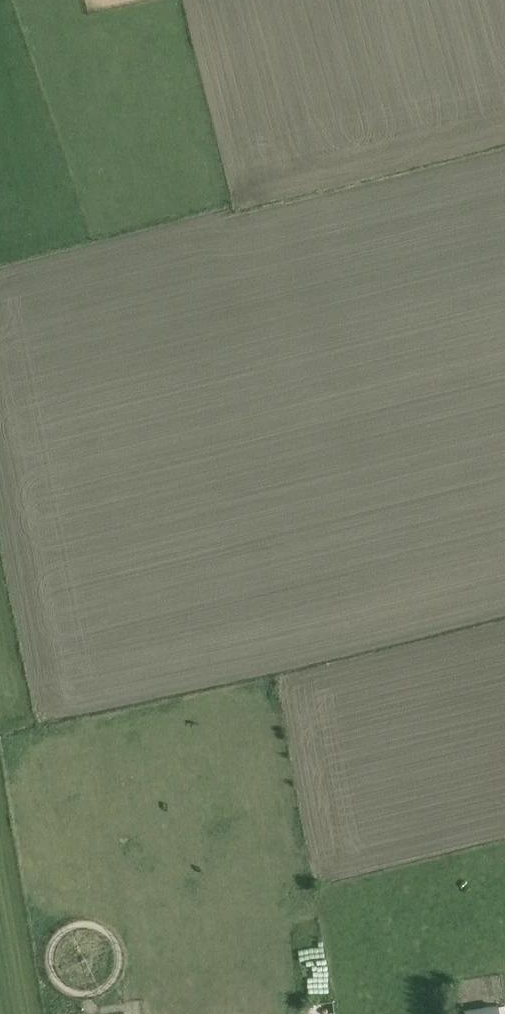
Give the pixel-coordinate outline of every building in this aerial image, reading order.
[(498,1008),(497,1005),(465,1011),(465,1013),(504,1013),(504,1007),(498,1008)]
